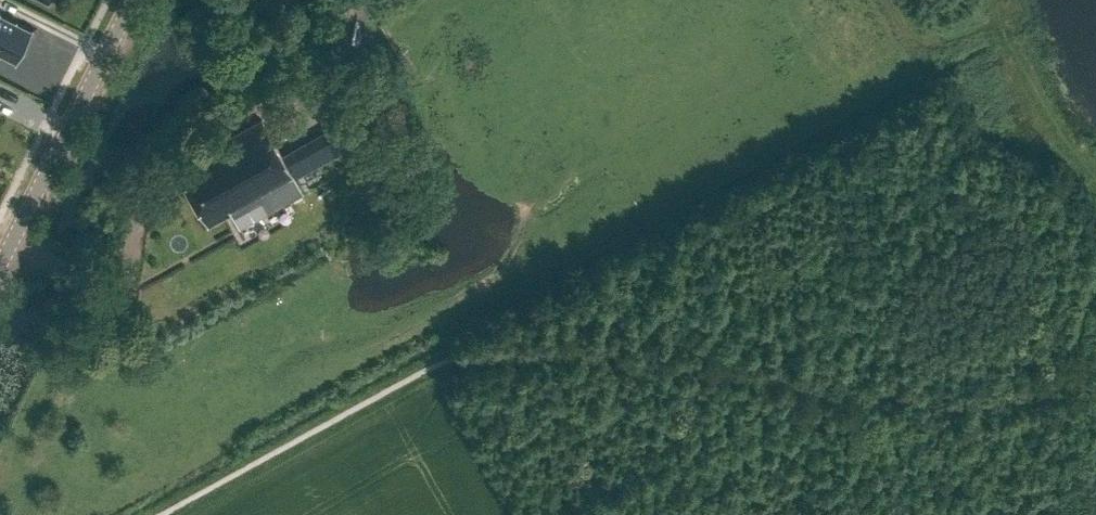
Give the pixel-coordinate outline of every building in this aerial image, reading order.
[(17,63),(35,28),(33,27),(33,28),(18,21),(18,19),(17,19),(16,20),(1,13),(2,11),(0,10),(0,11),(0,56),(1,54),(16,61),(15,63),(17,63)] [(177,165),(209,224),(295,177),(263,118),(177,165)] [(310,184),(320,178),(316,171),(306,176),(310,184)]
